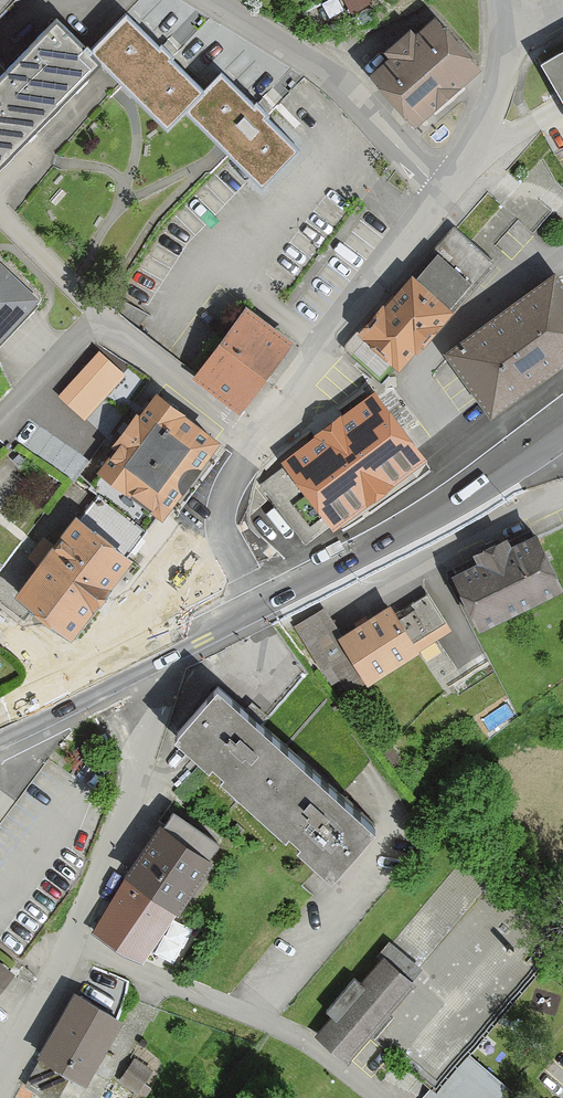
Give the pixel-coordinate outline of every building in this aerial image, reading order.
[(169,126),(185,109),(204,90),(125,13),(89,49),(105,65),(121,80),(169,126)] [(372,76),(414,125),(480,67),(441,20),(422,36),(414,26),(389,48),(396,56),(372,76)] [(0,84),(0,171),(105,65),(89,49),(61,22),(7,77),(0,84)] [(539,58),(562,99),(562,44),(539,58)] [(204,90),(185,109),(223,146),(231,154),(265,187),(303,148),(269,116),(223,71),(204,90)] [(455,228),(345,348),(376,376),(486,256),(455,228)] [(436,341),(483,407),(562,350),(562,285),(547,262),(436,341)] [(38,306),(0,267),(0,344),(38,306)] [(242,303),(189,373),(234,407),(287,337),(265,320),(242,303)] [(118,510),(143,529),(219,432),(159,386),(84,483),(96,493),(118,510)] [(404,430),(417,419),(395,390),(381,400),(404,430)] [(259,480),(305,540),(421,452),(404,430),(381,400),(376,394),(340,421),(332,411),(310,428),(317,436),(259,480)] [(40,610),(118,510),(96,493),(56,544),(45,535),(33,551),(44,559),(18,593),(40,610)] [(143,529),(118,510),(40,610),(65,630),(143,529)] [(469,552),(445,564),(471,617),(555,576),(529,523),(504,535),(500,527),(465,545),(469,552)] [(322,606),(295,624),(323,668),(330,663),(347,689),(415,645),(424,659),(442,648),(429,628),(443,619),(424,588),(389,611),(381,600),(336,629),(322,606)] [(201,675),(162,723),(199,754),(327,859),(336,867),(376,819),(345,794),(264,727),(201,675)] [(327,859),(199,754),(172,787),(300,892),(327,859)] [(166,807),(90,927),(137,956),(212,836),(166,807)] [(394,946),(423,970),(487,893),(520,920),(538,936),(562,908),(482,841),(394,946)] [(514,1089),(468,1050),(553,948),(538,936),(520,920),(406,1057),(436,1081),(422,1097),(506,1097),(514,1089)] [(327,1014),(312,1033),(346,1062),(423,970),(394,946),(385,938),(373,952),(377,956),(355,983),(348,977),(321,1009),(327,1014)] [(19,979),(0,963),(0,1002),(19,979)] [(81,999),(33,1091),(46,1097),(70,1097),(77,1084),(99,1095),(135,1027),(81,999)] [(135,1078),(123,1097),(140,1097),(148,1085),(135,1078)]
